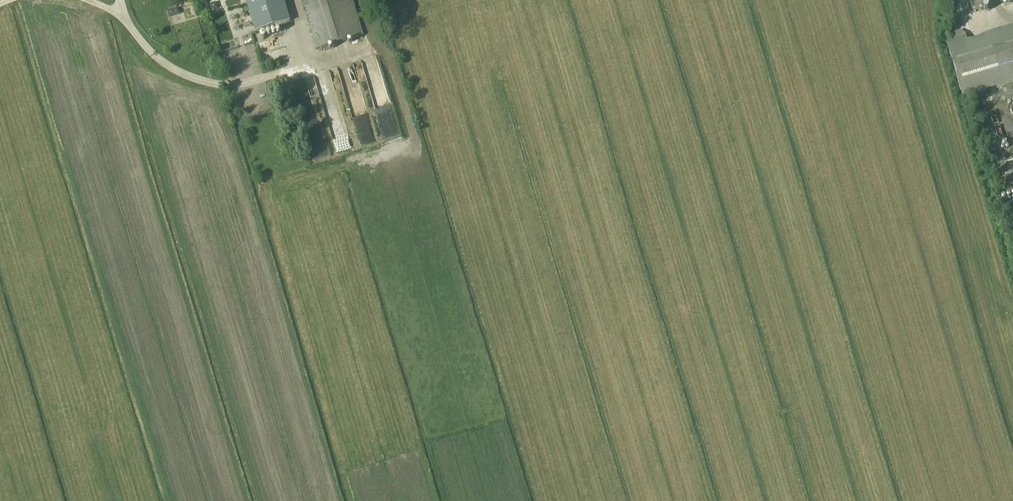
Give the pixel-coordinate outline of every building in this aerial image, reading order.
[(283,0),(248,0),(246,1),(256,32),(290,22),(283,0)] [(315,50),(363,35),(352,0),(300,0),(315,50)] [(973,11),(1009,0),(970,0),(973,11)] [(1012,76),(1012,34),(949,53),(961,92),(1012,76)]
